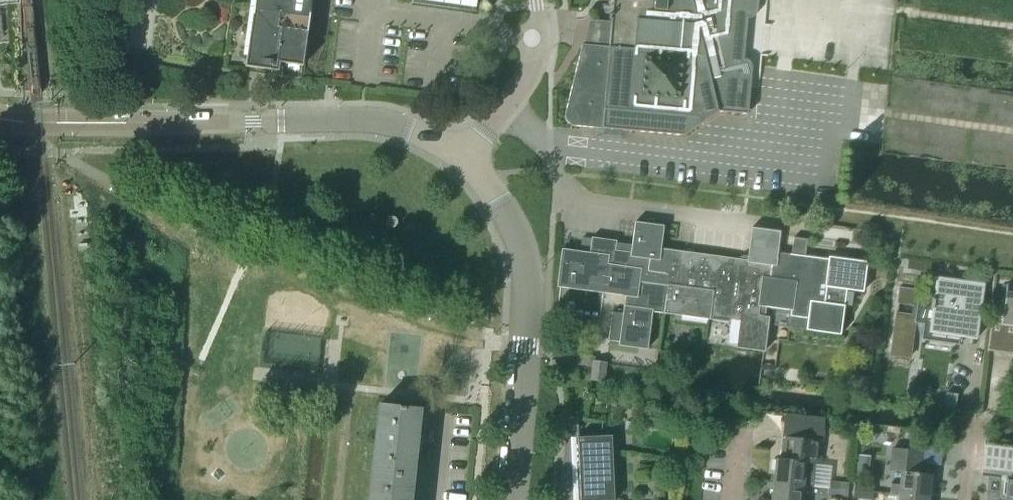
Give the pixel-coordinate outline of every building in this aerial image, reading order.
[(244,68),(277,72),(278,64),(302,67),(311,0),(254,0),(244,68)] [(565,115),(565,117),(565,119),(566,121),(567,122),(569,124),(570,125),(572,126),(574,126),(576,126),(597,128),(625,131),(684,136),(718,113),(718,112),(748,115),(750,88),(752,70),(752,68),(752,67),(751,65),(750,63),(749,62),(748,61),(747,60),(745,59),(743,59),(747,19),(749,19),(750,19),(752,18),(754,17),(755,16),(756,15),(757,13),(757,11),(757,10),(758,0),(613,0),(612,5),(612,6),(611,22),(611,25),(608,25),(608,22),(596,21),(596,22),(594,46),(583,45),(582,45),(581,49),(565,115)] [(557,287),(556,288),(560,288),(569,290),(602,294),(603,294),(624,297),(622,307),(622,313),(613,312),(608,340),(609,341),(618,342),(617,346),(646,350),(651,312),(664,314),(669,274),(655,272),(658,250),(659,250),(660,244),(662,227),(634,223),(631,247),(615,245),(615,244),(590,240),(589,254),(574,252),(562,250),(557,287)] [(749,239),(746,262),(764,264),(758,306),(765,307),(764,308),(769,308),(791,311),(795,284),(787,283),(791,257),(790,256),(776,255),(779,232),(751,228),(749,239)] [(808,242),(794,240),(792,256),(806,258),(808,242)] [(658,250),(655,272),(669,274),(664,314),(708,320),(716,258),(691,254),(687,254),(659,250),(658,250)] [(791,257),(787,283),(795,284),(791,311),(790,317),(806,319),(805,331),(840,336),(847,292),(862,294),(866,264),(829,259),(827,262),(791,257)] [(716,258),(708,320),(730,323),(730,322),(739,323),(736,348),(763,352),(765,338),(766,326),(769,308),(764,308),(765,307),(758,306),(764,264),(746,262),(739,261),(716,258)] [(896,313),(890,352),(910,355),(915,323),(923,324),(921,341),(959,346),(960,338),(976,340),(983,290),(984,286),(936,278),(933,300),(927,299),(918,298),(919,292),(899,289),(897,302),(913,305),(912,315),(896,313)] [(1006,293),(1001,324),(990,322),(986,351),(1012,355),(1012,294),(1006,293)] [(577,355),(576,365),(592,367),(593,363),(594,363),(594,357),(577,355)] [(592,367),(590,380),(603,382),(606,365),(594,363),(593,363),(592,367)] [(946,395),(944,406),(956,408),(958,397),(946,395)] [(379,405),(372,473),(412,477),(415,452),(415,450),(417,450),(418,437),(416,437),(416,435),(419,411),(420,410),(420,409),(415,409),(405,408),(379,405)] [(786,413),(783,437),(822,441),(825,418),(786,413)] [(612,437),(580,437),(579,418),(570,417),(557,499),(614,499),(612,437)] [(775,459),(772,484),(802,487),(802,485),(813,486),(816,465),(820,465),(821,458),(822,441),(783,437),(781,460),(775,459)] [(890,461),(889,471),(900,472),(898,496),(928,499),(930,475),(917,474),(918,464),(920,451),(919,451),(919,447),(895,445),(895,449),(893,448),(891,448),(890,461)] [(369,499),(410,499),(412,477),(372,473),(369,499)] [(1004,495),(1008,496),(1008,499),(1012,499),(1012,481),(1010,481),(1010,482),(1006,482),(1004,495)] [(827,495),(837,496),(839,484),(828,483),(827,495)] [(771,499),(801,499),(802,487),(772,484),(771,499)] [(839,484),(837,496),(846,497),(848,485),(839,484)] [(853,498),(863,499),(864,487),(854,486),(853,498)] [(863,499),(872,499),(874,488),(864,487),(863,499)]
